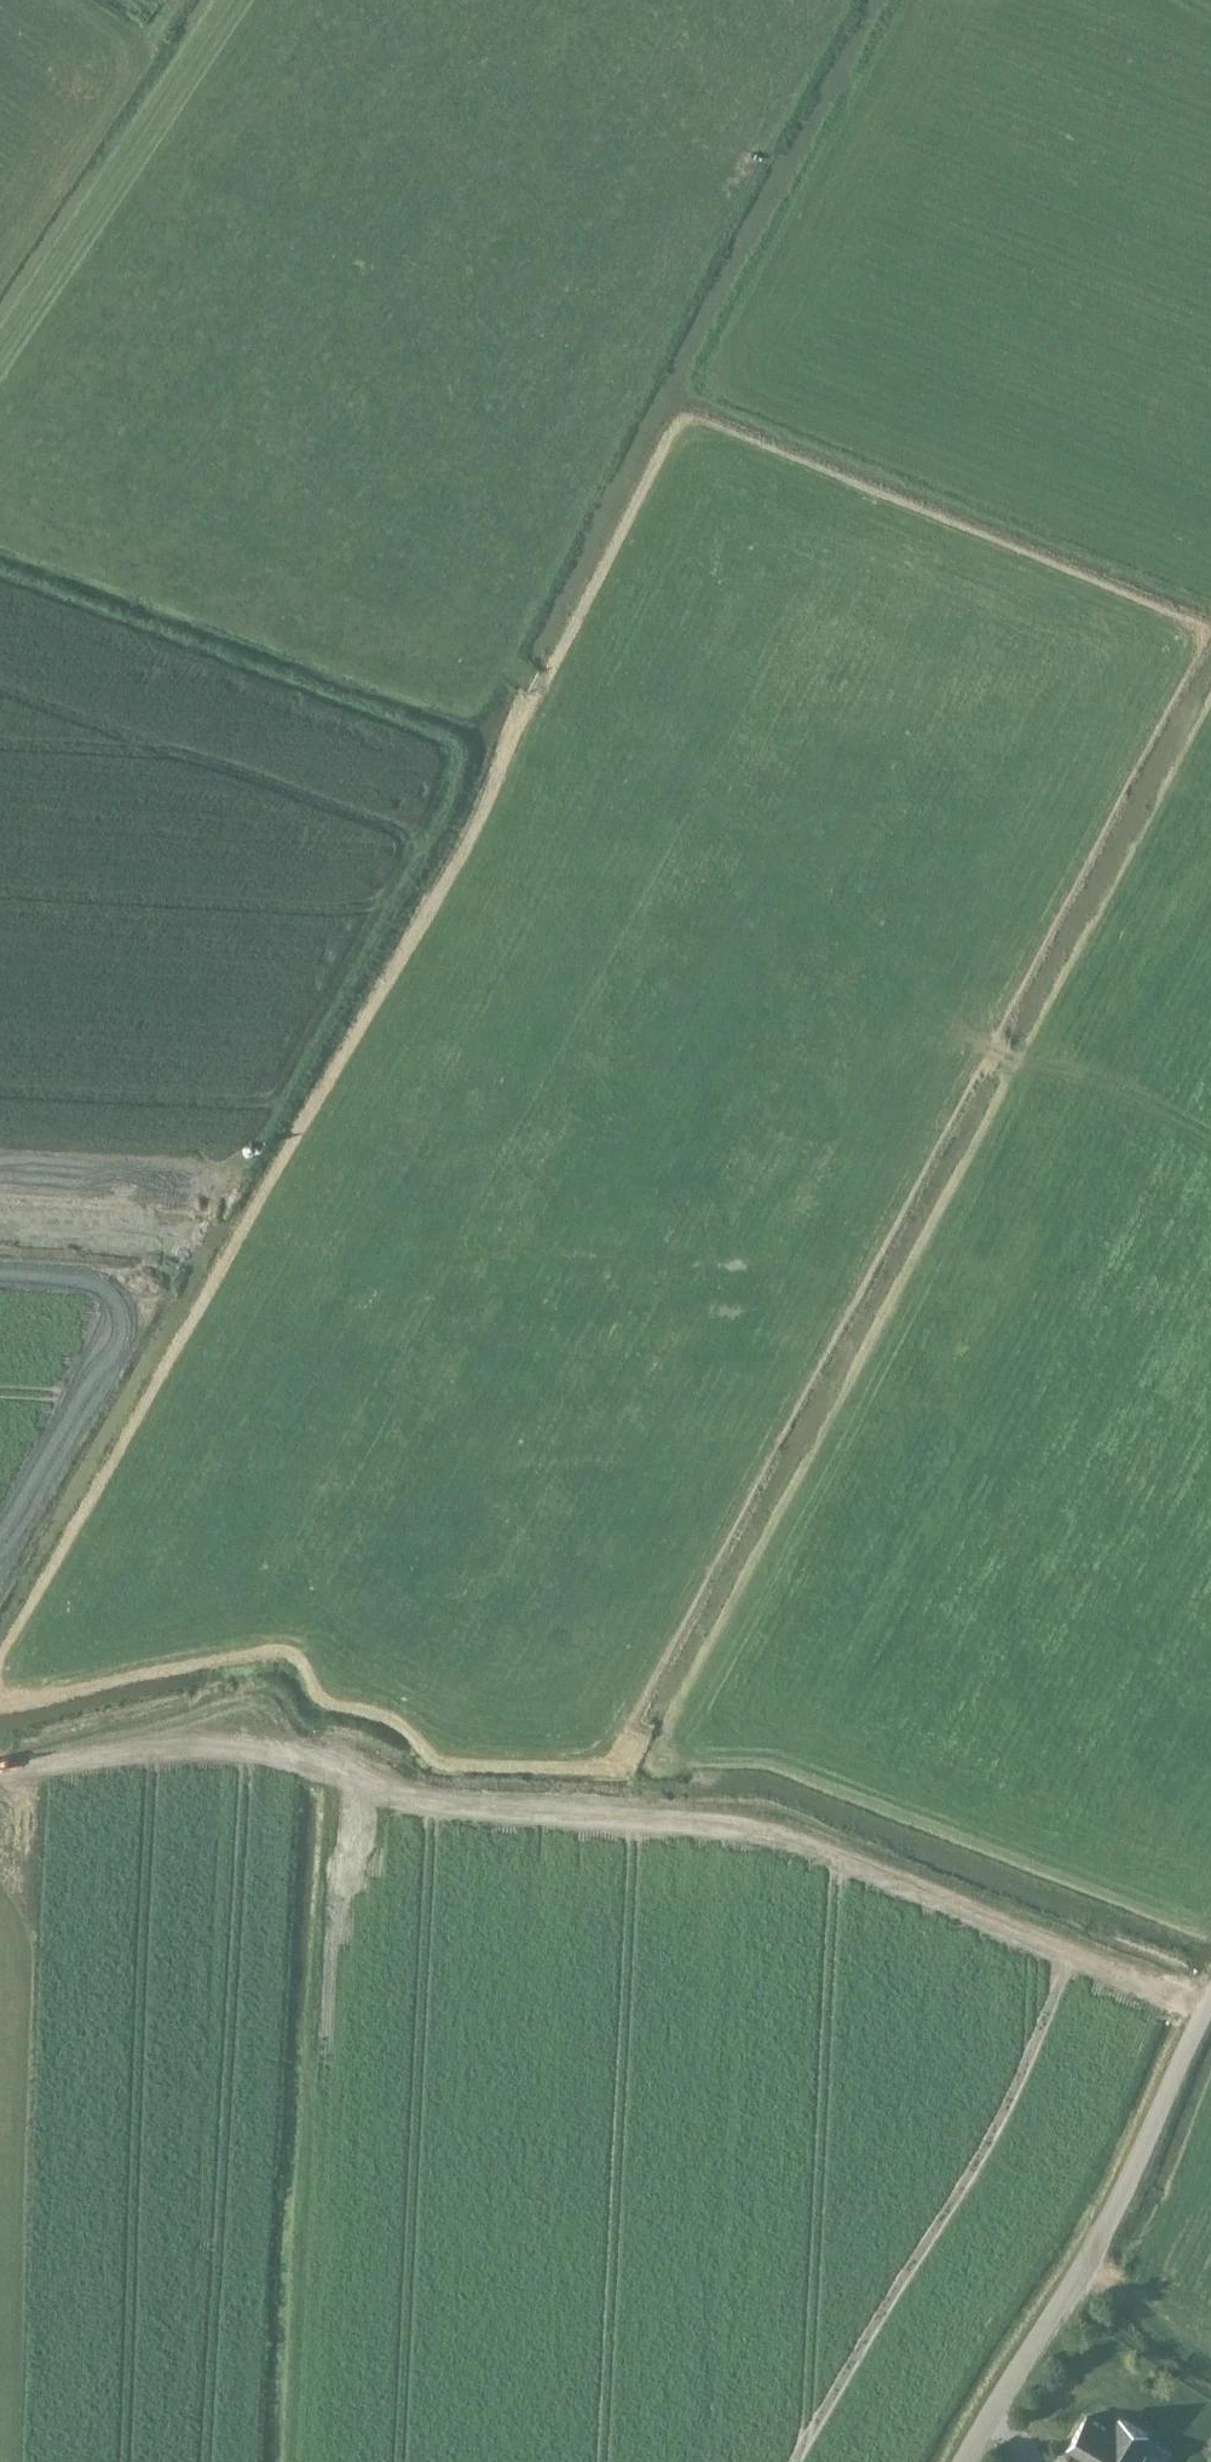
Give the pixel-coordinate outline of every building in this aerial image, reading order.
[(1086,2416),(1068,2445),(1096,2461),(1137,2461),(1144,2450),(1139,2447),(1147,2433),(1119,2416),(1111,2430),(1086,2416)]
